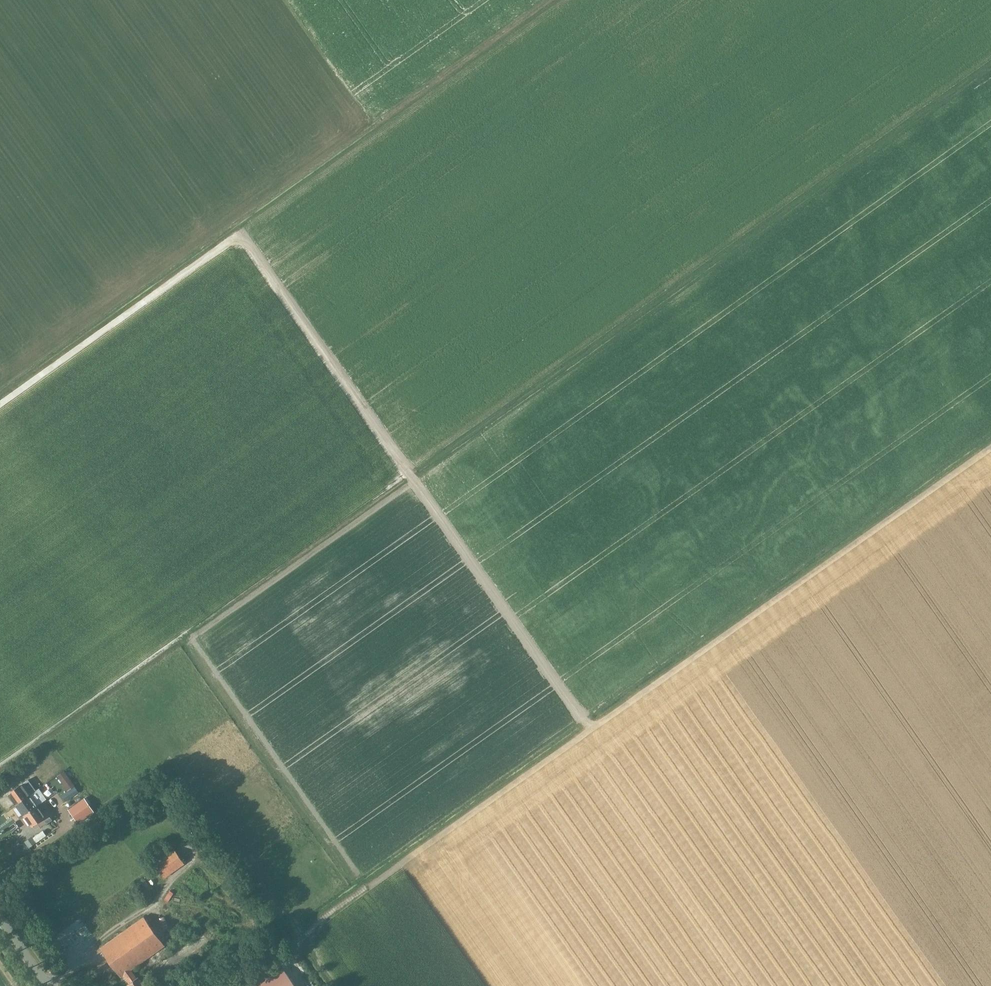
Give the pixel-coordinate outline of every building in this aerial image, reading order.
[(64,772),(57,777),(65,787),(71,782),(64,772)] [(36,791),(28,780),(8,794),(16,805),(34,792),(36,791)] [(41,803),(34,792),(16,805),(23,816),(36,806),(41,803)] [(78,823),(94,812),(84,798),(68,809),(78,823)] [(36,806),(23,816),(31,827),(37,822),(41,828),(52,820),(45,812),(42,814),(36,806)] [(164,879),(185,864),(172,847),(152,862),(164,879)] [(128,985),(144,985),(138,977),(136,978),(130,970),(142,962),(164,946),(143,917),(100,948),(120,977),(123,975),(129,983),(127,985),(128,985)] [(164,947),(169,958),(185,950),(180,939),(164,947)] [(283,968),(258,985),(295,985),(283,968)]
